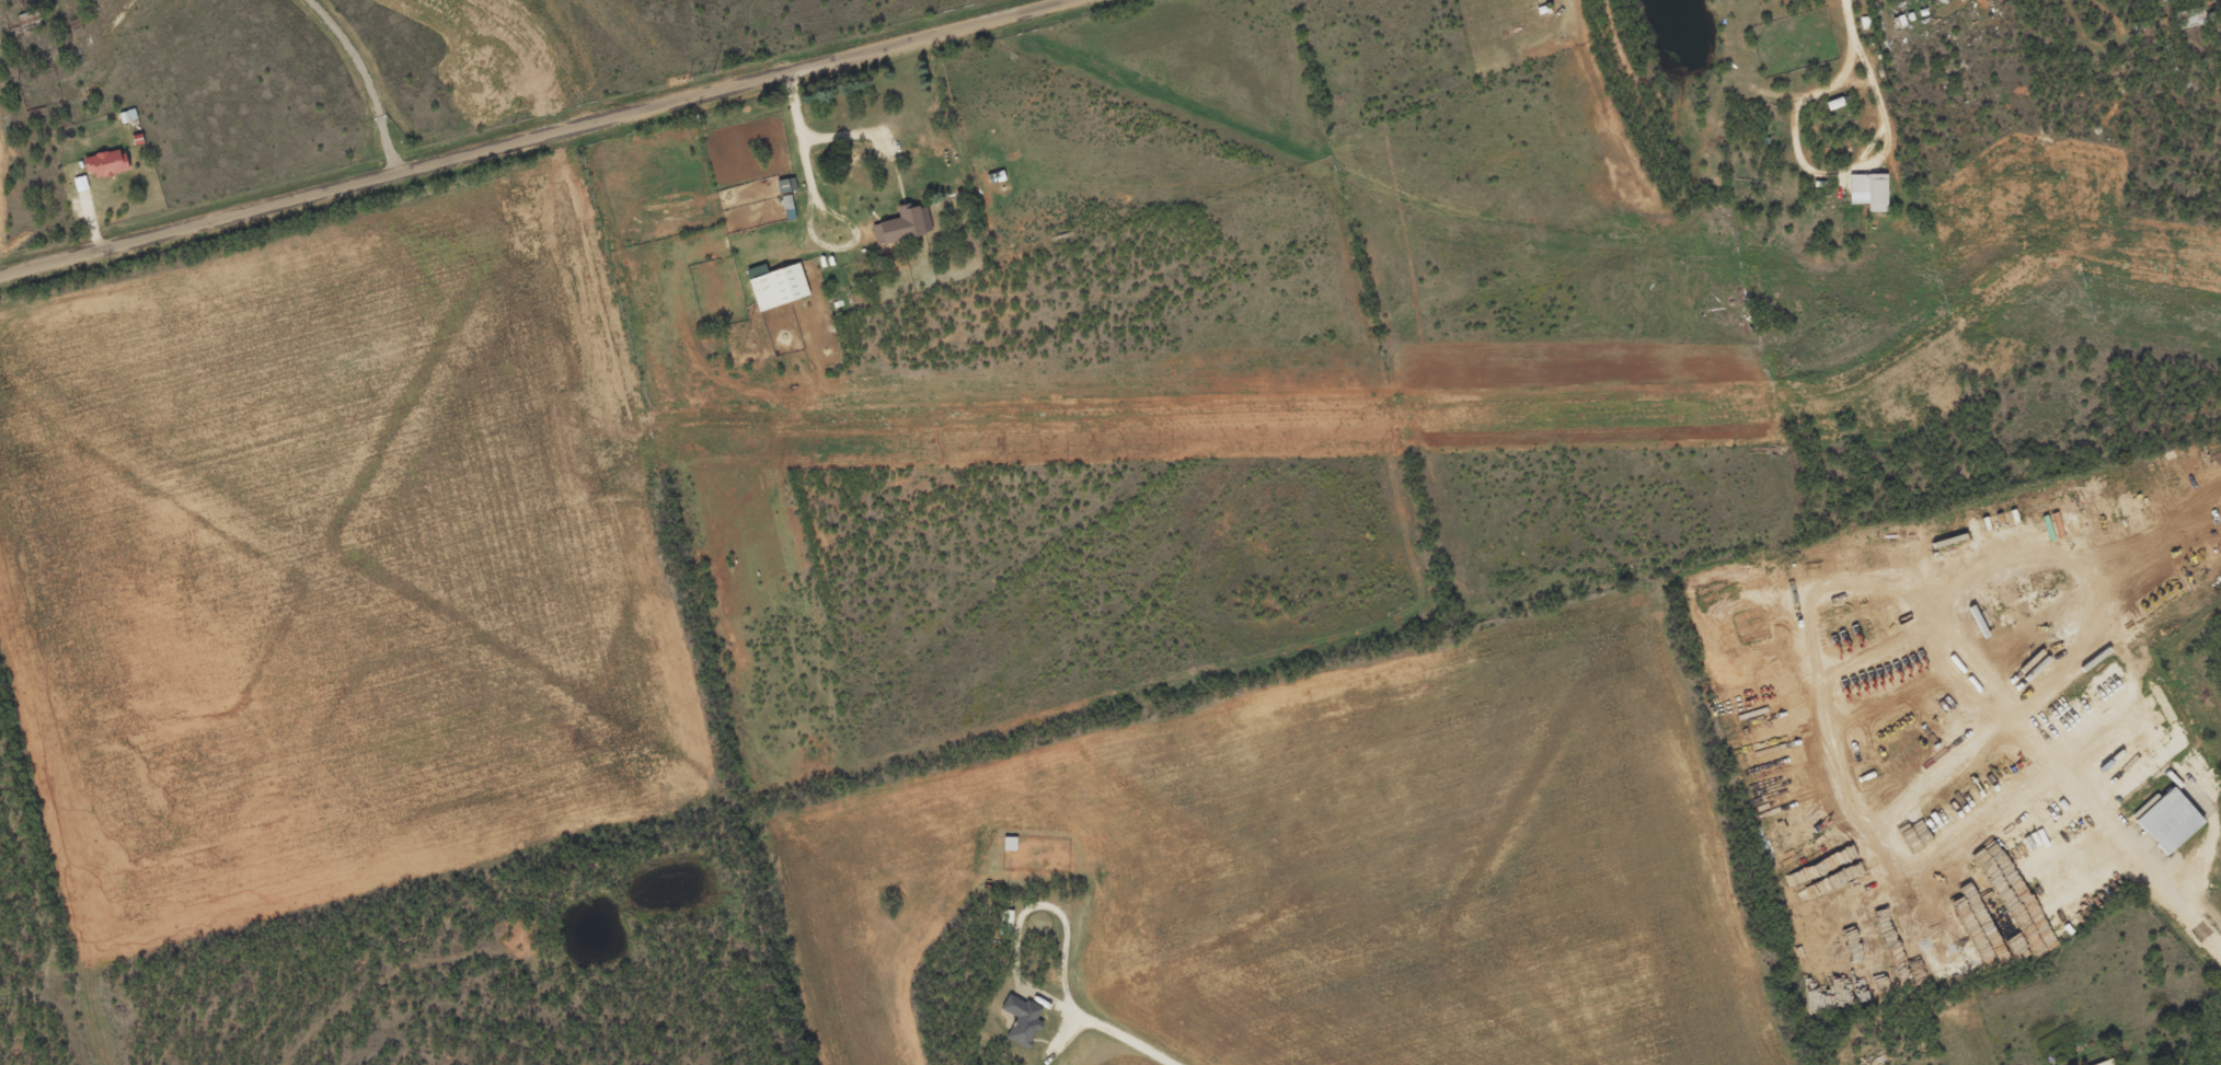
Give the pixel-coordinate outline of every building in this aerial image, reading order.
[(129,170),(123,147),(83,157),(87,173),(94,171),(96,178),(129,170)] [(1887,173),(1849,174),(1849,203),(1868,203),(1868,212),(1887,211),(1887,173)] [(776,180),(779,193),(797,190),(794,176),(776,180)] [(877,245),(933,232),(927,205),(912,208),(910,203),(897,206),(899,217),(872,224),(877,245)] [(759,311),(810,295),(800,262),(768,272),(765,263),(746,269),(759,311)] [(2203,821),(2172,786),(2134,820),(2166,855),(2203,821)] [(1005,1037),(1027,1049),(1043,1021),(1037,1018),(1042,1009),(1010,991),(1000,1008),(1016,1017),(1005,1037)]
